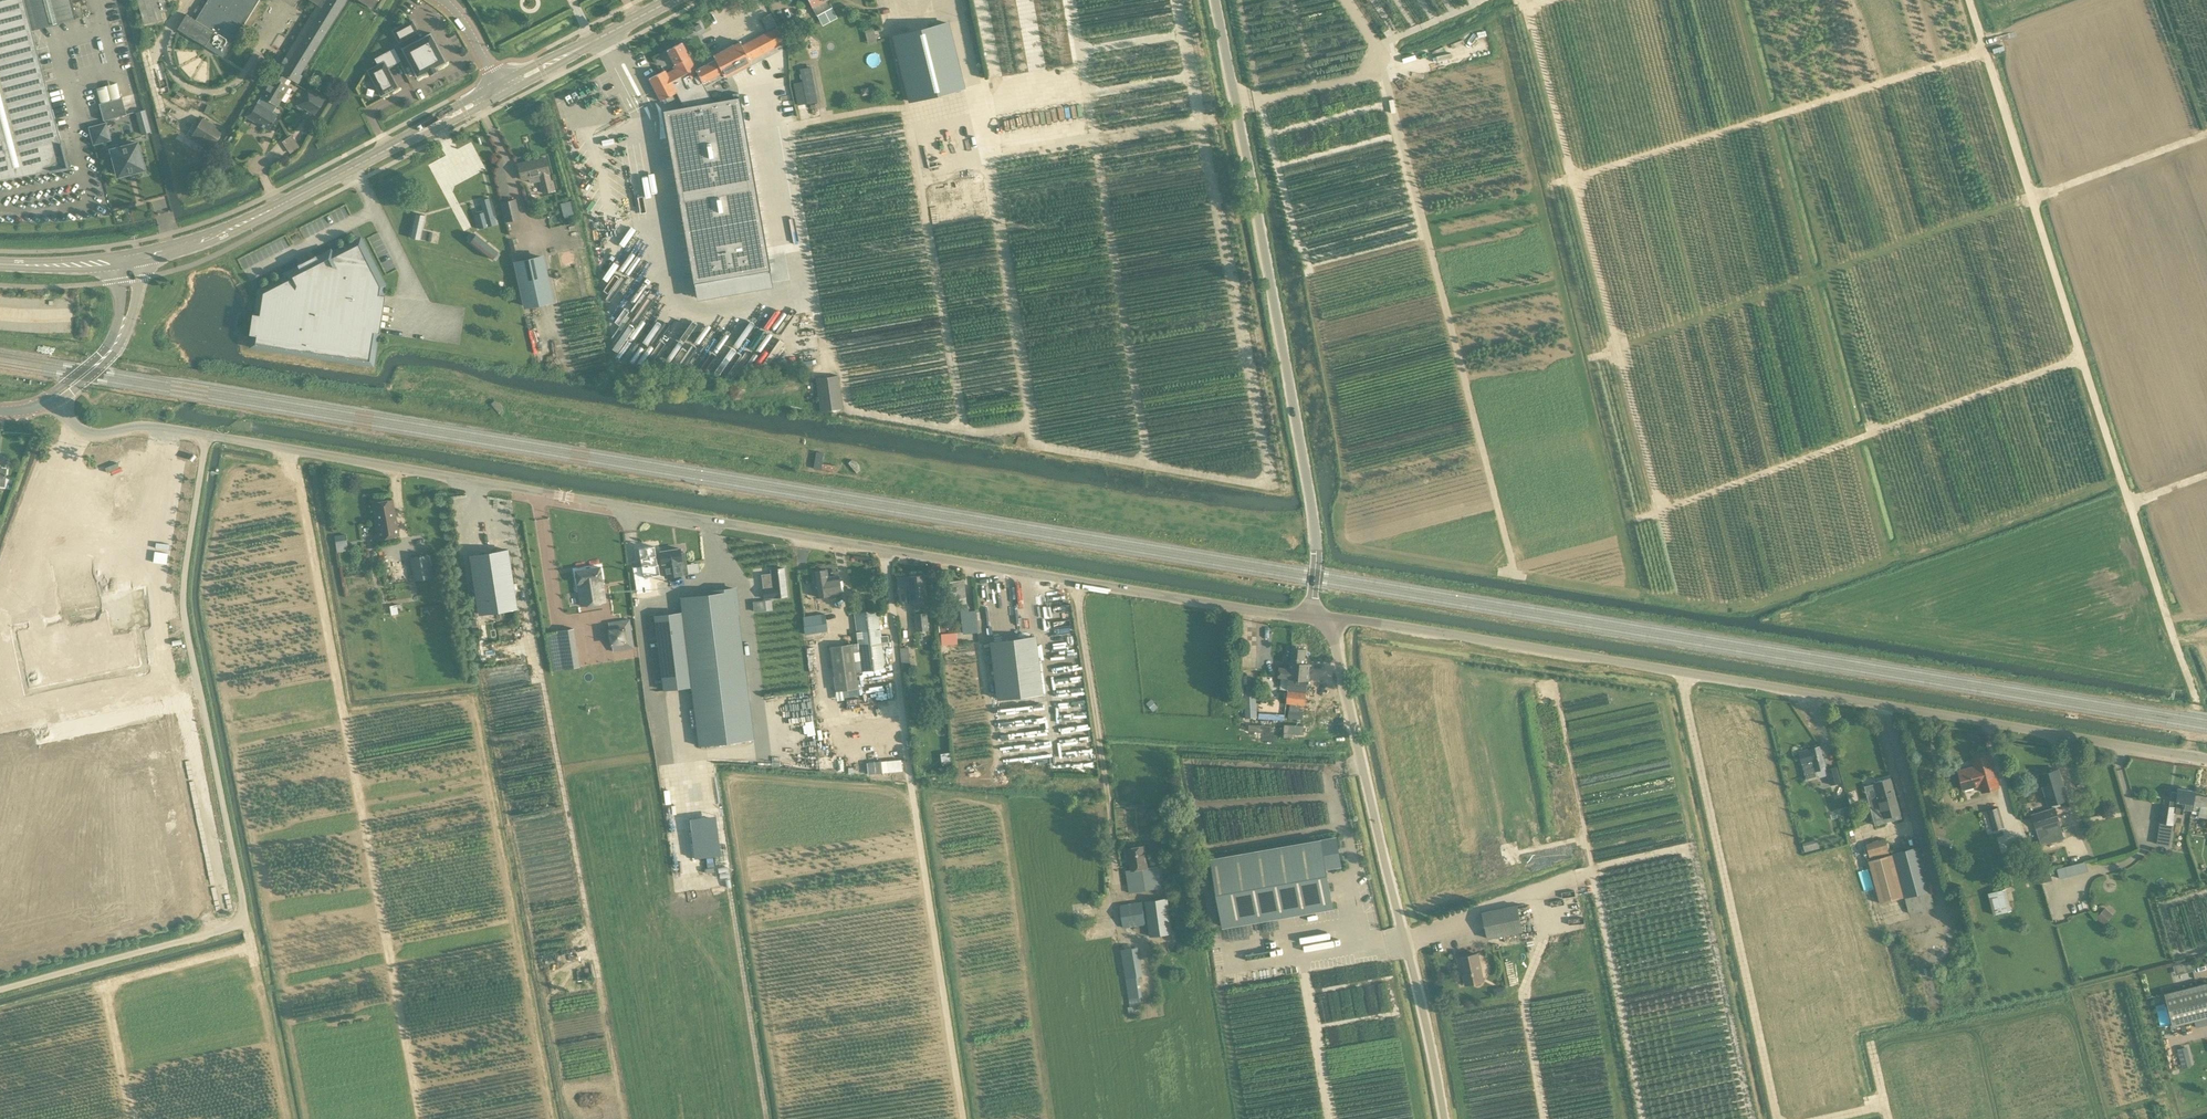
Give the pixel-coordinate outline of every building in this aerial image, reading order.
[(71,168),(33,32),(92,17),(87,0),(0,0),(0,181),(71,168)] [(195,20),(186,14),(177,28),(223,57),(258,0),(207,0),(195,20)] [(317,4),(276,70),(288,77),(297,83),(302,76),(299,74),(345,0),(310,0),(317,4)] [(419,32),(412,19),(391,30),(398,43),(419,32)] [(964,87),(948,23),(892,37),(908,101),(964,87)] [(715,59),(695,69),(698,76),(704,87),(750,63),(749,60),(786,41),(778,26),(741,45),(739,41),(713,55),(715,59)] [(436,70),(435,67),(444,62),(445,62),(445,61),(444,61),(430,34),(430,33),(429,33),(429,34),(402,48),(401,48),(402,49),(416,76),(416,77),(417,76),(427,71),(428,74),(436,70)] [(666,73),(674,89),(683,84),(698,76),(695,69),(688,56),(681,42),(666,50),(673,64),(675,68),(666,73)] [(374,59),(378,65),(367,71),(380,96),(397,87),(386,68),(400,60),(393,49),(374,59)] [(814,66),(800,68),(807,104),(821,101),(814,66)] [(288,77),(276,70),(256,103),(273,112),(290,86),(285,83),(288,77)] [(674,89),(666,73),(664,70),(648,78),(660,100),(676,92),(674,89)] [(703,89),(710,103),(720,98),(713,84),(703,89)] [(325,99),(306,87),(295,105),(304,110),(304,109),(315,115),(325,99)] [(126,114),(124,103),(122,97),(99,103),(104,120),(126,114)] [(738,100),(661,114),(692,287),(768,273),(738,100)] [(273,112),(256,103),(253,109),(250,107),(245,116),(268,130),(277,115),(272,112),(273,112)] [(129,117),(120,119),(126,140),(135,138),(129,117)] [(203,119),(191,138),(210,149),(222,130),(203,119)] [(106,123),(89,127),(94,144),(110,139),(106,123)] [(232,134),(227,140),(232,143),(236,137),(232,134)] [(288,153),(298,147),(291,134),(281,140),(288,153)] [(137,143),(111,150),(113,158),(108,159),(110,168),(116,167),(118,175),(144,168),(137,143)] [(545,157),(517,163),(521,180),(529,178),(530,183),(539,181),(542,194),(555,191),(553,182),(551,182),(549,173),(545,157)] [(505,222),(520,218),(516,199),(500,202),(505,222)] [(565,218),(576,216),(572,201),(561,204),(565,218)] [(258,314),(254,314),(252,314),(252,316),(254,317),(252,331),(250,331),(249,334),(255,335),(253,347),(373,365),(378,332),(379,333),(385,295),(379,295),(380,285),(359,243),(334,255),(331,249),(316,256),(316,255),(313,257),(314,259),(301,265),(300,263),(297,265),(298,266),(283,273),(287,279),(262,291),(262,292),(258,314)] [(542,256),(514,262),(524,307),(552,301),(542,256)] [(779,311),(779,322),(796,321),(795,310),(779,311)] [(717,363),(717,342),(667,341),(667,362),(717,363)] [(843,408),(839,381),(838,376),(815,379),(820,411),(843,408)] [(493,400),(490,403),(498,413),(502,410),(501,405),(499,401),(493,400)] [(834,469),(834,464),(823,463),(823,452),(814,451),(813,468),(834,469)] [(850,459),(846,462),(855,473),(859,470),(858,464),(855,461),(850,459)] [(380,538),(398,535),(392,500),(373,503),(380,538)] [(346,534),(334,535),(335,545),(336,545),(337,551),(348,550),(347,544),(346,534)] [(658,545),(640,548),(641,566),(635,566),(638,594),(654,592),(652,576),(661,575),(658,545)] [(505,552),(472,557),(480,611),(514,607),(505,552)] [(428,558),(410,561),(413,583),(431,580),(428,558)] [(599,567),(575,570),(581,605),(605,601),(599,567)] [(784,568),(771,570),(771,573),(773,587),(763,588),(764,598),(787,596),(784,568)] [(830,595),(841,593),(838,576),(827,577),(826,569),(813,571),(816,592),(816,591),(817,597),(830,595)] [(924,575),(896,577),(897,581),(894,581),(894,585),(897,585),(897,589),(908,588),(909,603),(913,603),(914,614),(920,613),(920,602),(926,602),(926,595),(929,595),(928,585),(924,585),(924,575)] [(965,597),(963,580),(943,582),(945,599),(965,597)] [(682,611),(655,615),(665,689),(691,687),(699,745),(753,738),(735,589),(712,591),(712,594),(680,599),(682,611)] [(110,608),(12,627),(25,693),(145,669),(136,625),(147,623),(140,590),(108,596),(110,608)] [(962,625),(964,625),(965,633),(969,632),(969,624),(972,624),(977,624),(975,611),(968,612),(967,603),(965,603),(965,598),(959,598),(962,625)] [(398,613),(396,604),(390,606),(391,615),(398,613)] [(888,642),(887,635),(880,636),(877,609),(853,612),(861,672),(885,669),(881,642),(888,642)] [(928,630),(926,612),(920,613),(914,614),(913,614),(915,631),(928,630)] [(824,613),(802,617),(805,634),(827,631),(824,613)] [(629,619),(621,620),(622,629),(610,630),(613,651),(633,647),(629,619)] [(578,667),(574,628),(547,631),(551,670),(578,667)] [(1041,693),(1034,638),(990,643),(997,698),(1041,693)] [(502,642),(480,645),(483,664),(505,660),(502,642)] [(858,688),(852,643),(829,647),(835,691),(858,688)] [(1306,649),(1305,649),(1291,647),(1289,668),(1278,667),(1277,677),(1289,679),(1286,704),(1305,706),(1307,681),(1309,681),(1311,664),(1305,663),(1306,649)] [(1268,688),(1261,693),(1264,699),(1272,695),(1268,688)] [(1244,691),(1245,718),(1257,717),(1256,690),(1244,691)] [(1148,704),(1153,711),(1158,707),(1152,700),(1148,704)] [(1304,711),(1289,709),(1288,718),(1303,720),(1304,711)] [(1802,763),(1806,781),(1817,778),(1815,771),(1826,768),(1821,746),(1808,749),(1808,750),(1799,752),(1802,763)] [(1981,792),(1999,787),(1989,753),(1971,758),(1973,766),(1958,771),(1963,790),(1979,785),(1981,792)] [(866,760),(867,774),(902,770),(900,757),(866,760)] [(1826,769),(1830,785),(1841,782),(1837,766),(1826,769)] [(2058,769),(2038,775),(2047,805),(2067,799),(2058,769)] [(1874,782),(1879,800),(1866,803),(1865,800),(1858,802),(1864,824),(1875,821),(1874,820),(1883,818),(1900,813),(1891,778),(1874,782)] [(2184,809),(2191,810),(2193,794),(2194,794),(2195,791),(2178,788),(2177,792),(2172,792),(2170,806),(2162,805),(2159,823),(2173,825),(2174,813),(2183,815),(2184,809)] [(2194,794),(2193,794),(2191,810),(2199,811),(2198,816),(2206,817),(2206,810),(2206,796),(2194,794)] [(1999,807),(1986,810),(1992,830),(2004,827),(1999,807)] [(2036,829),(2040,846),(2064,839),(2059,822),(2060,822),(2055,807),(2031,814),(2035,829),(2036,829)] [(718,855),(713,814),(686,817),(691,858),(718,855)] [(1223,926),(1333,907),(1326,868),(1342,865),(1337,838),(1211,859),(1223,926)] [(1889,855),(1889,854),(1885,838),(1866,843),(1869,860),(1868,861),(1879,903),(1904,897),(1908,914),(1934,907),(1930,890),(1919,846),(1892,854),(1889,855)] [(1804,851),(1814,849),(1812,843),(1803,846),(1804,851)] [(1158,866),(1147,867),(1144,846),(1128,848),(1131,870),(1125,870),(1129,893),(1162,888),(1158,866)] [(2085,861),(2072,864),(2066,866),(2059,867),(2061,878),(2069,877),(2068,875),(2086,871),(2085,861)] [(2083,879),(2065,885),(2074,914),(2092,908),(2083,879)] [(1987,893),(1992,915),(2011,911),(2006,888),(1987,893)] [(1172,934),(1167,898),(1144,901),(1149,936),(1172,934)] [(1145,924),(1142,902),(1120,905),(1122,927),(1145,924)] [(1517,904),(1481,912),(1487,939),(1522,932),(1517,904)] [(2101,913),(2096,917),(2104,925),(2108,920),(2101,913)] [(1143,975),(1137,947),(1121,950),(1126,978),(1143,975)] [(1483,981),(1478,954),(1457,958),(1459,970),(1462,969),(1465,984),(1483,981)] [(2187,972),(2193,970),(2191,961),(2184,962),(2187,972)] [(1143,996),(1139,977),(1125,979),(1128,997),(1130,1007),(1141,1005),(1139,997),(1143,996)] [(2164,994),(2172,1026),(2206,1017),(2206,983),(2164,994)] [(2191,1066),(2187,1046),(2177,1049),(2182,1068),(2191,1066)]
